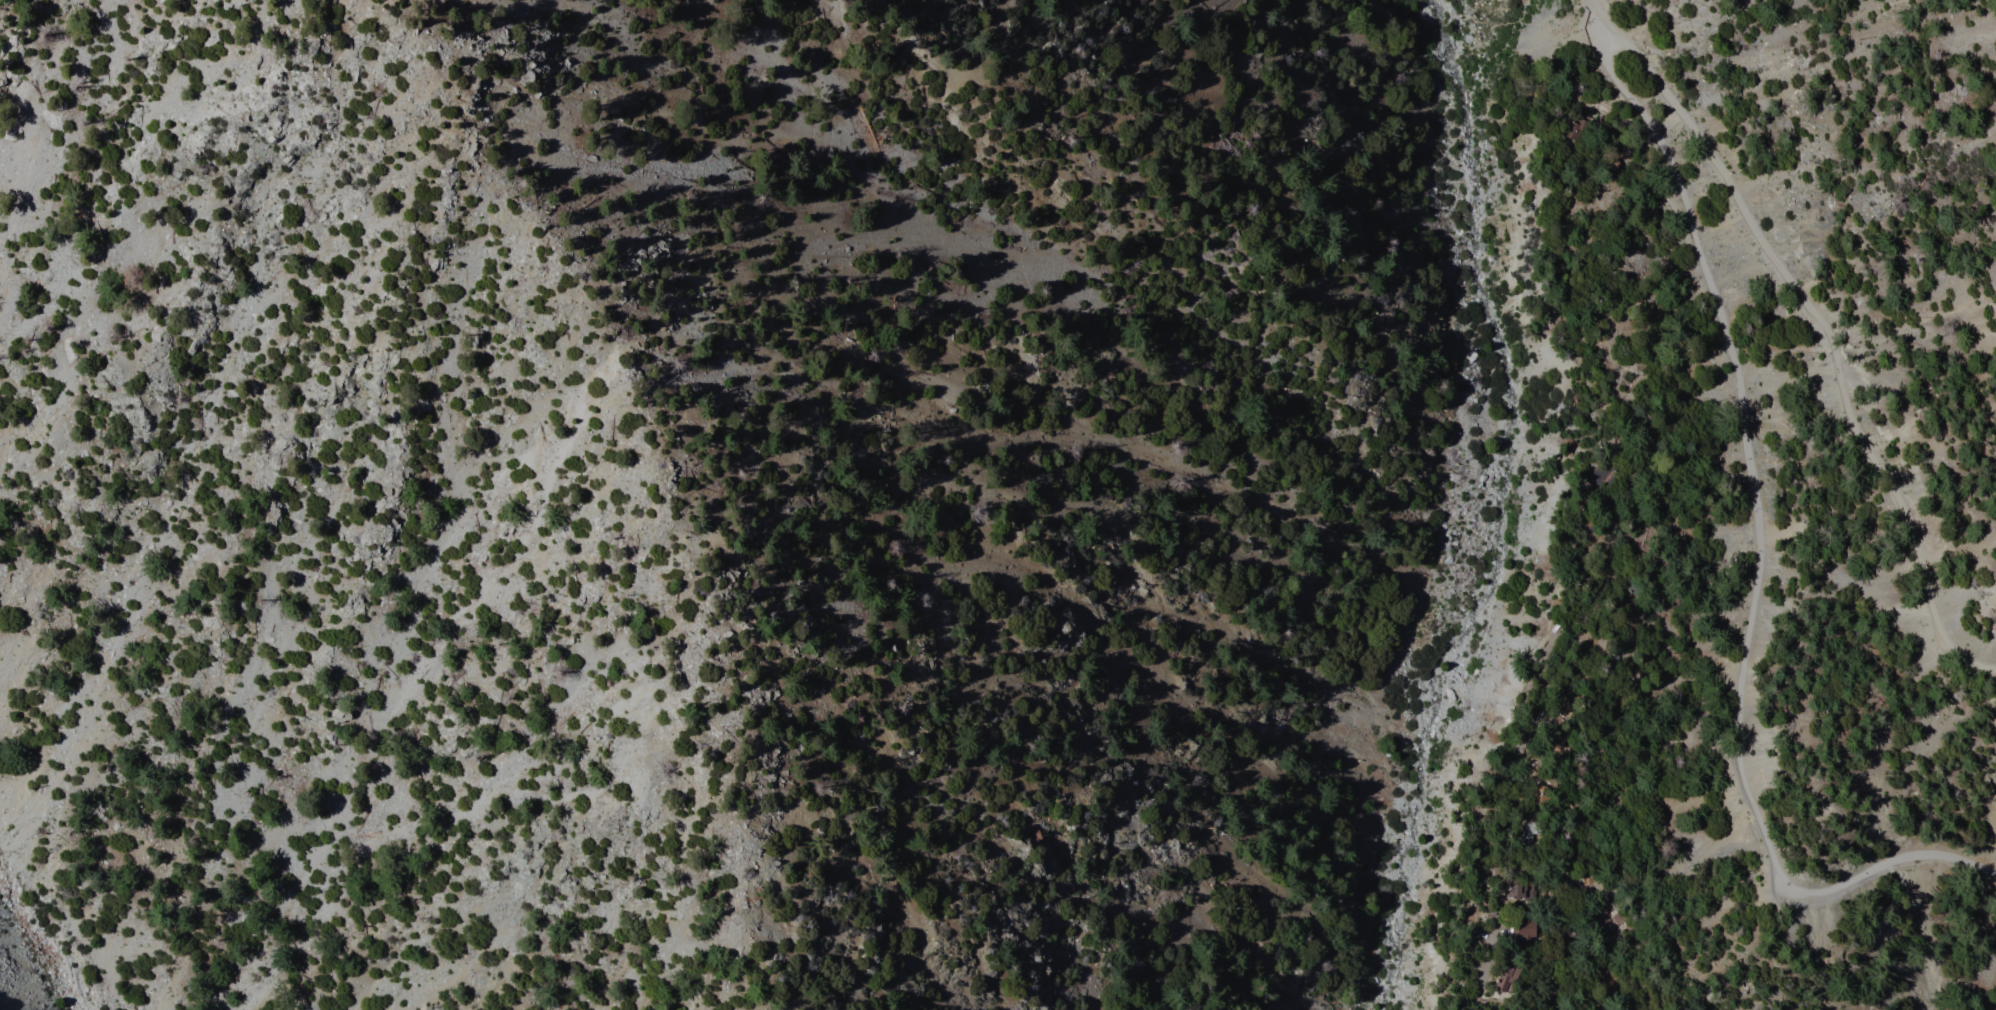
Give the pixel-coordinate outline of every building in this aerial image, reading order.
[(1619,170),(1603,173),(1600,160),(1617,158),(1619,170)] [(1578,477),(1590,461),(1609,477),(1597,492),(1578,477)] [(1625,621),(1637,621),(1636,637),(1625,637),(1625,621)] [(1520,825),(1531,824),(1533,849),(1522,850),(1521,841),(1518,841),(1518,835),(1521,834),(1520,825)] [(1505,897),(1506,891),(1503,891),(1503,886),(1508,886),(1508,883),(1523,883),(1523,886),(1529,886),(1529,890),(1523,889),(1522,900),(1512,899),(1512,897),(1505,897)] [(1535,938),(1529,938),(1529,940),(1522,940),(1522,938),(1516,938),(1516,929),(1519,919),(1535,919),(1535,938)] [(1514,969),(1506,984),(1498,980),(1507,965),(1514,969)] [(1494,983),(1500,985),(1497,991),(1491,989),(1494,983)]
